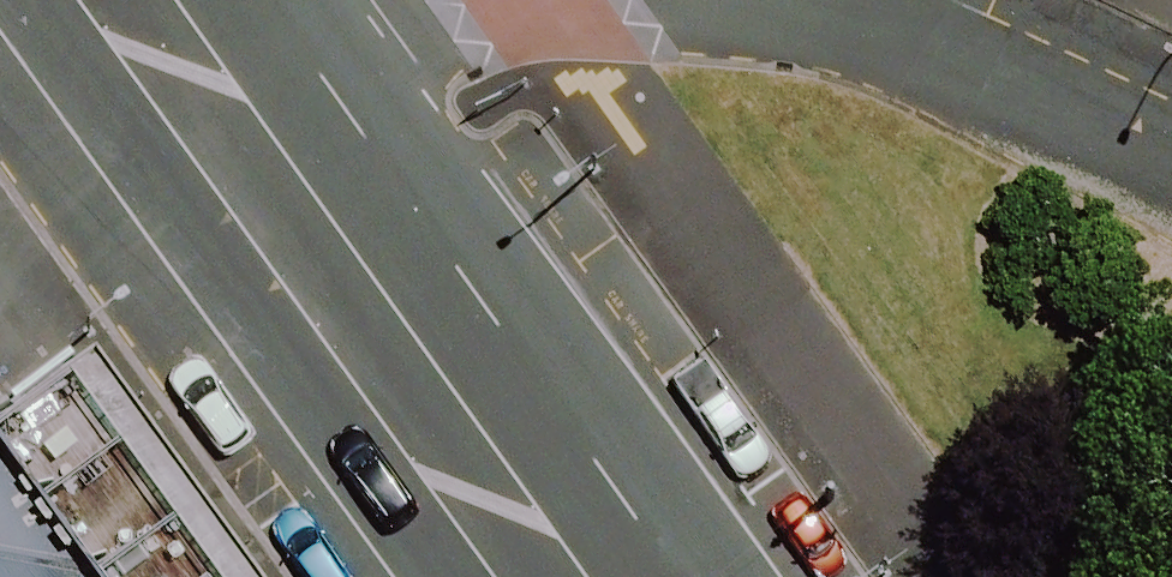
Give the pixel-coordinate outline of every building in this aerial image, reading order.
[(0,531),(0,576),(36,576),(0,531)]
